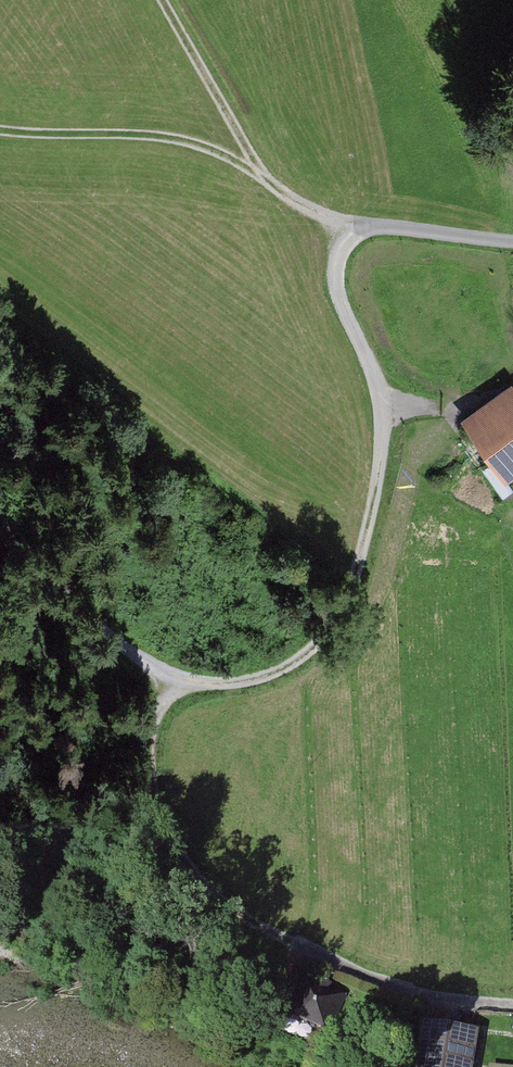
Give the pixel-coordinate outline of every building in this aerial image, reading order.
[(462,416),(506,478),(512,473),(512,382),(512,381),(462,416)] [(305,982),(303,1024),(340,1026),(342,983),(305,982)] [(420,1021),(415,1059),(421,1060),(420,1066),(473,1066),(474,1062),(475,1053),(478,1030),(476,1029),(453,1026),(449,1025),(432,1023),(420,1021)]
